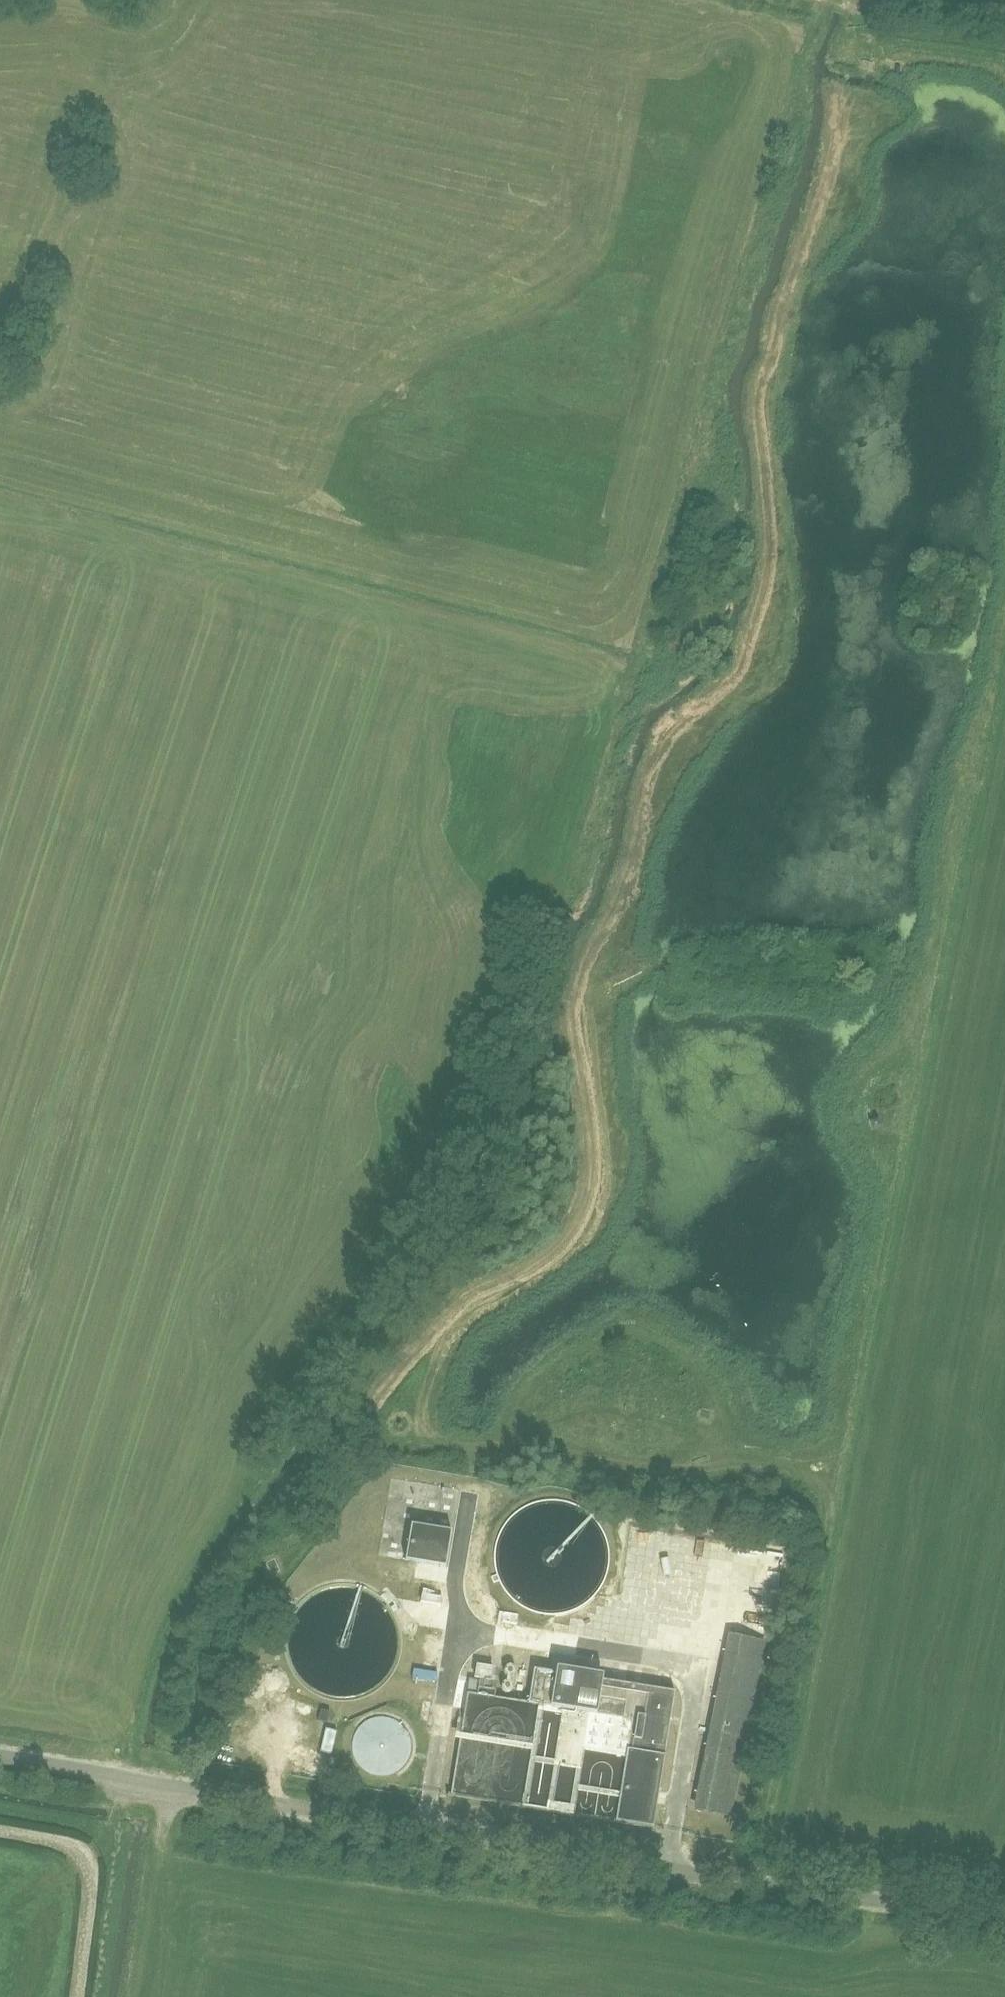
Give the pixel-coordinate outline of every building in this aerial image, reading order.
[(405,1560),(406,1560),(444,1566),(450,1532),(450,1530),(411,1524),(405,1560)] [(602,1541),(605,1559),(616,1557),(613,1539),(602,1541)] [(538,1611),(543,1553),(519,1551),(514,1609),(538,1611)] [(765,1642),(727,1634),(692,1810),(730,1817),(765,1642)] [(674,1691),(634,1685),(601,1679),(602,1674),(555,1667),(555,1672),(533,1668),(527,1703),(494,1698),(496,1689),(490,1689),(493,1668),(475,1665),(473,1679),(479,1680),(476,1695),(467,1693),(451,1795),(652,1827),(674,1691)] [(353,1738),(352,1745),(352,1751),(353,1758),(356,1762),(359,1766),(363,1770),(369,1774),(376,1776),(383,1776),(389,1775),(395,1773),(400,1769),(404,1766),(408,1759),(410,1753),(411,1746),(410,1739),(407,1733),(403,1727),(397,1722),(393,1720),(388,1718),(381,1717),(375,1718),(368,1720),(363,1723),(359,1727),(356,1733),(353,1738)]
